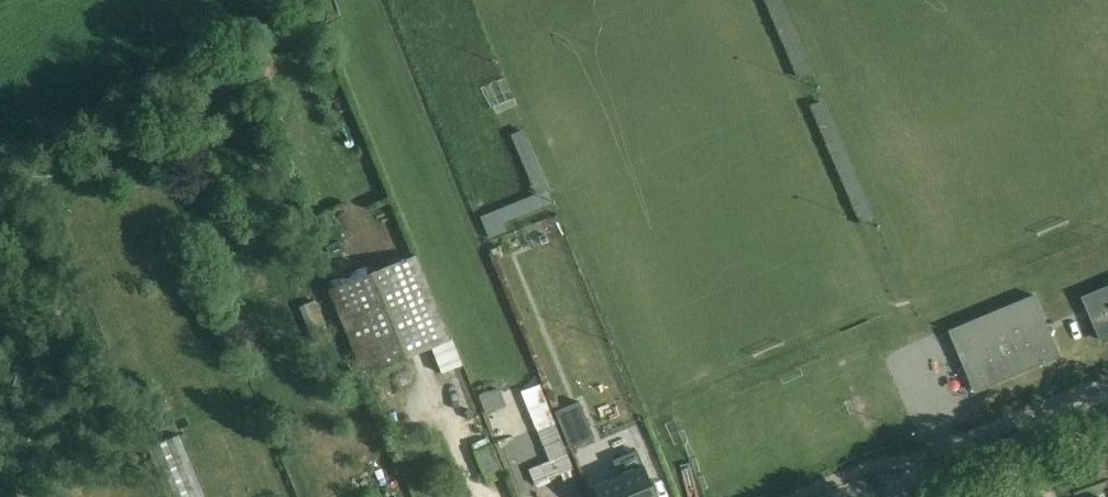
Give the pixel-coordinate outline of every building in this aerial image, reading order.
[(457,337),(414,255),(342,292),(384,375),(457,337)] [(1080,290),(1098,340),(1107,337),(1107,279),(1080,290)] [(975,392),(1061,356),(1035,294),(950,330),(975,392)] [(485,414),(506,406),(498,385),(477,393),(485,414)] [(536,479),(580,463),(562,415),(518,432),(536,479)] [(646,467),(598,489),(602,496),(660,496),(646,467)]
